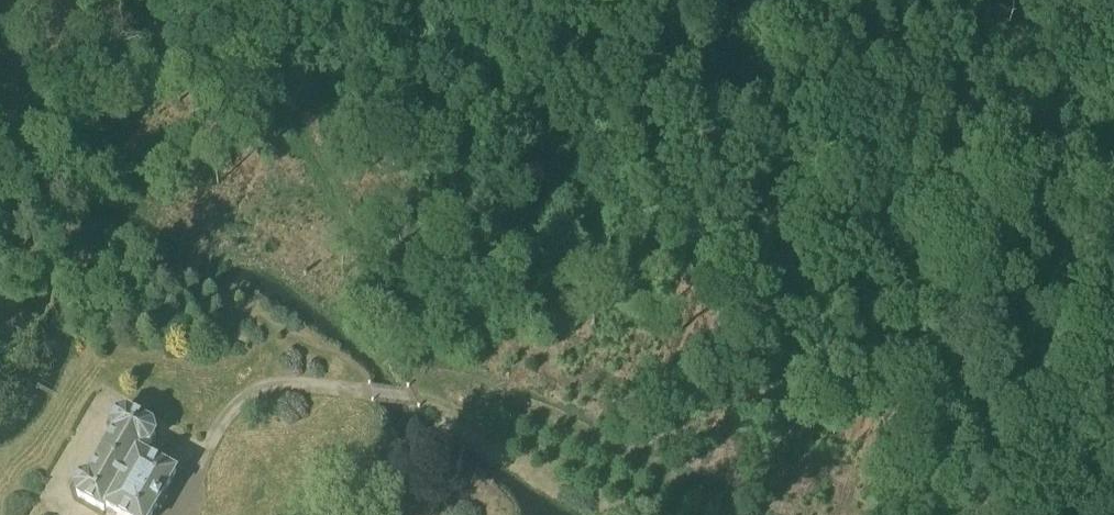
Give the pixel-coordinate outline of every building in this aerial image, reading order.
[(78,498),(104,512),(106,509),(118,514),(152,514),(174,474),(131,450),(149,445),(154,436),(151,426),(127,413),(116,416),(112,424),(114,433),(91,476),(80,479),(75,487),(78,498)]
